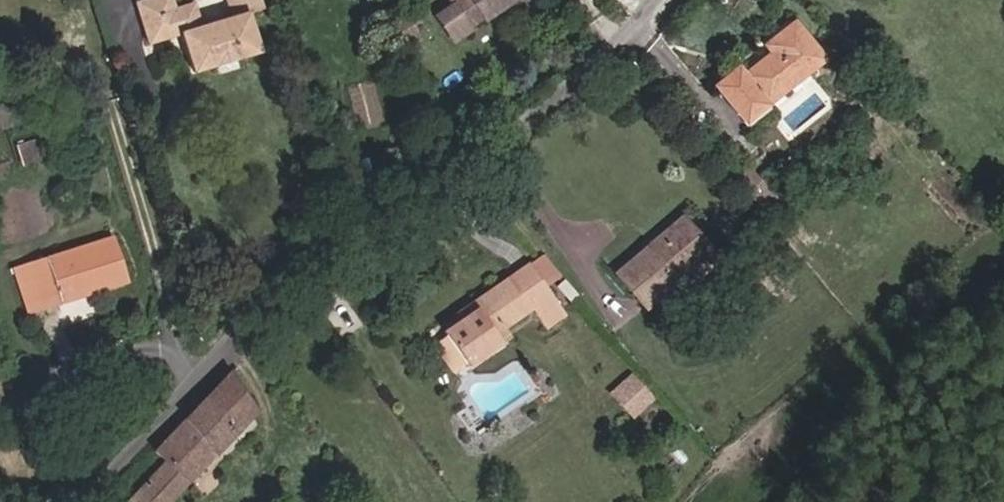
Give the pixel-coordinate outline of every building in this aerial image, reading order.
[(141,36),(173,30),(174,36),(182,75),(209,70),(212,64),(223,61),(228,64),(250,60),(241,20),(226,23),(194,30),(189,8),(170,11),(167,0),(141,0),(134,2),(141,36)] [(241,20),(236,0),(221,0),(220,0),(226,23),(241,20)] [(241,20),(256,16),(252,0),(236,0),(241,20)] [(481,18),(507,0),(444,0),(447,4),(431,15),(447,41),(464,30),(456,17),(472,7),(481,18)] [(456,17),(464,30),(481,18),(472,7),(456,17)] [(390,24),(405,15),(402,9),(387,17),(390,24)] [(405,15),(390,24),(404,51),(420,43),(405,15)] [(823,57),(792,19),(764,42),(772,51),(745,73),(738,65),(717,82),(746,119),(823,57)] [(173,30),(141,36),(142,42),(174,36),(173,30)] [(42,161),(36,139),(12,146),(19,167),(42,161)] [(691,260),(708,245),(679,213),(613,267),(644,299),(691,260)] [(109,235),(28,261),(42,305),(123,279),(109,235)] [(716,253),(708,245),(691,260),(698,269),(716,253)] [(526,255),(505,272),(527,304),(532,312),(539,306),(528,291),(544,278),(526,255)] [(505,272),(469,297),(475,306),(460,317),(442,330),(455,348),(466,362),(501,336),(494,326),(527,304),(505,272)] [(539,306),(532,312),(541,322),(563,302),(544,278),(528,291),(539,306)] [(453,308),(460,317),(475,306),(469,297),(453,308)] [(455,348),(442,330),(426,339),(440,360),(455,348)] [(645,389),(629,369),(606,389),(622,408),(645,389)] [(230,373),(209,395),(239,428),(254,411),(230,373)] [(154,452),(164,461),(125,501),(169,501),(239,428),(209,395),(154,452)]
